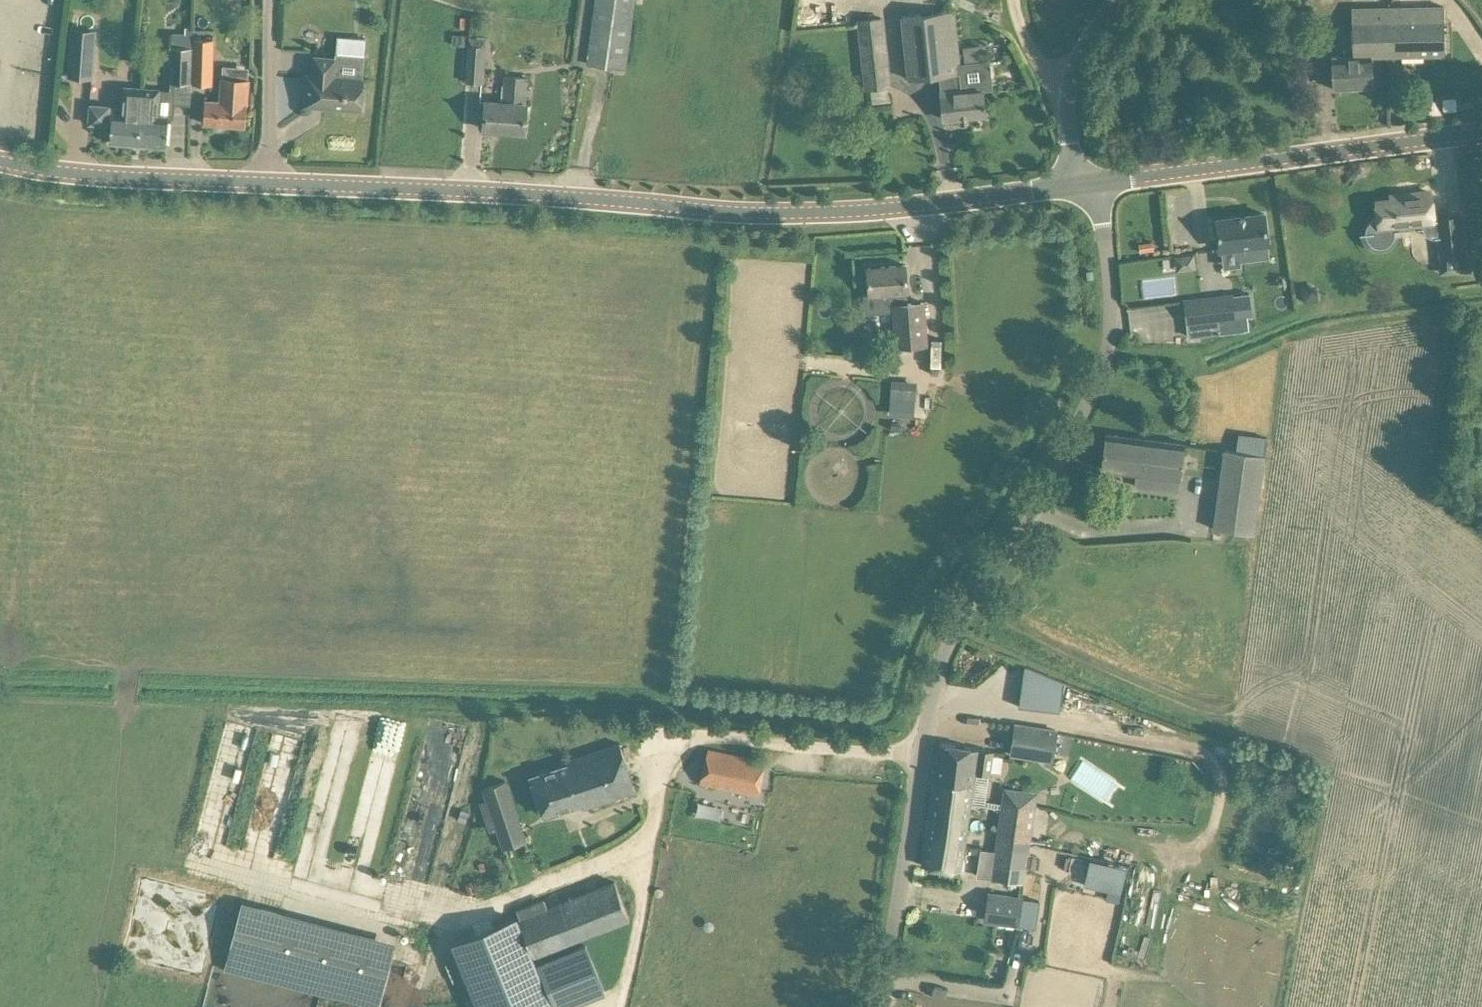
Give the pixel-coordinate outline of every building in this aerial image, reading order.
[(628,48),(635,0),(596,0),(588,63),(625,68),(628,48)] [(1445,52),(1444,6),(1386,8),(1384,54),(1445,52)] [(1371,54),(1384,54),(1386,8),(1352,8),(1353,48),(1344,48),(1344,55),(1331,56),(1333,88),(1373,86),(1371,54)] [(989,60),(960,64),(954,9),(902,15),(909,78),(941,75),(942,89),(941,89),(944,118),(960,116),(961,123),(969,122),(969,116),(986,114),(983,89),(992,88),(989,60)] [(889,85),(887,65),(882,17),(859,20),(867,88),(889,85)] [(92,77),(96,30),(72,28),(68,75),(92,77)] [(453,33),(452,44),(466,45),(467,34),(453,33)] [(174,34),(171,81),(190,82),(192,34),(174,34)] [(483,82),(486,45),(486,37),(469,36),(469,44),(466,81),(483,82)] [(194,39),(192,82),(211,83),(213,40),(194,39)] [(365,54),(337,52),(336,52),(335,57),(315,55),(314,73),(308,73),(306,100),(332,102),(332,107),(362,109),(363,89),(364,77),(365,61),(365,54)] [(525,131),(527,111),(527,103),(526,103),(528,76),(506,75),(504,102),(486,100),(484,128),(525,131)] [(246,125),(248,97),(250,80),(222,78),(221,95),(221,101),(206,100),(204,122),(246,125)] [(141,113),(143,87),(124,86),(122,112),(109,111),(110,105),(90,104),(89,123),(108,124),(112,124),(111,142),(139,144),(141,113)] [(167,146),(168,126),(169,117),(174,118),(176,90),(143,87),(141,113),(139,144),(167,146)] [(1420,105),(1408,106),(1409,118),(1421,117),(1420,105)] [(1366,232),(1360,232),(1360,234),(1366,233),(1367,236),(1369,239),(1371,242),(1374,244),(1377,245),(1380,246),(1384,245),(1387,244),(1390,242),(1392,240),(1394,237),(1395,233),(1395,230),(1408,229),(1423,227),(1425,232),(1427,235),(1431,237),(1434,237),(1439,237),(1437,217),(1433,217),(1430,191),(1403,194),(1404,198),(1377,201),(1379,218),(1376,218),(1373,219),(1370,221),(1368,223),(1367,226),(1366,229),(1366,232)] [(1265,213),(1217,219),(1221,248),(1238,245),(1240,258),(1256,255),(1256,251),(1268,249),(1267,241),(1268,241),(1269,241),(1265,213)] [(1465,254),(1461,214),(1437,217),(1439,237),(1441,257),(1465,254)] [(1153,242),(1140,244),(1141,252),(1154,250),(1153,242)] [(868,267),(870,287),(870,294),(893,292),(897,346),(927,343),(924,301),(908,303),(907,291),(908,291),(906,264),(868,267)] [(1302,287),(1304,302),(1318,299),(1316,285),(1302,287)] [(1234,294),(1185,300),(1189,336),(1223,332),(1249,329),(1248,317),(1252,316),(1250,295),(1234,297),(1234,294)] [(894,378),(895,398),(920,397),(919,377),(894,378)] [(1107,433),(1102,468),(1137,473),(1135,485),(1153,487),(1155,475),(1181,479),(1186,443),(1130,436),(1107,433)] [(1254,533),(1265,454),(1225,448),(1214,528),(1254,533)] [(869,496),(889,495),(886,459),(866,460),(866,464),(846,466),(850,510),(870,508),(869,496)] [(1025,664),(1019,706),(1060,711),(1065,681),(1025,664)] [(1057,730),(1036,726),(1016,723),(1011,753),(1031,756),(1053,759),(1054,753),(1057,733),(1057,730)] [(568,765),(532,777),(545,815),(581,803),(582,807),(636,790),(620,742),(567,760),(568,765)] [(990,774),(993,751),(940,742),(935,779),(950,782),(948,791),(958,792),(956,803),(971,805),(971,802),(976,772),(990,774)] [(699,782),(759,795),(765,760),(708,748),(699,782)] [(1086,781),(1094,768),(1084,762),(1076,775),(1086,781)] [(965,845),(971,805),(956,803),(958,792),(948,791),(950,782),(935,779),(928,825),(948,828),(947,839),(960,841),(959,844),(965,845)] [(524,842),(518,824),(504,782),(487,788),(482,790),(485,799),(490,815),(485,817),(488,827),(496,824),(498,830),(504,848),(524,842)] [(1003,801),(998,836),(1030,841),(1033,820),(1035,810),(1035,806),(1023,804),(1003,801)] [(357,837),(378,842),(387,808),(366,803),(357,837)] [(470,812),(462,810),(459,820),(467,822),(470,812)] [(948,828),(928,825),(922,864),(942,867),(961,871),(965,845),(959,844),(960,841),(947,839),(948,828)] [(992,876),(1012,879),(1024,881),(1030,841),(998,836),(992,876)] [(1092,860),(1090,886),(1128,890),(1131,864),(1092,860)] [(548,907),(520,918),(534,955),(630,918),(615,881),(548,907)] [(472,882),(465,884),(469,895),(476,892),(472,882)] [(985,919),(1005,922),(1036,926),(1040,901),(1009,896),(989,893),(985,919)] [(242,901),(224,971),(365,1006),(380,1006),(397,941),(242,901)] [(455,942),(482,1006),(551,1006),(534,965),(515,917),(455,942)] [(534,965),(551,1006),(565,1006),(605,991),(586,944),(534,965)]
